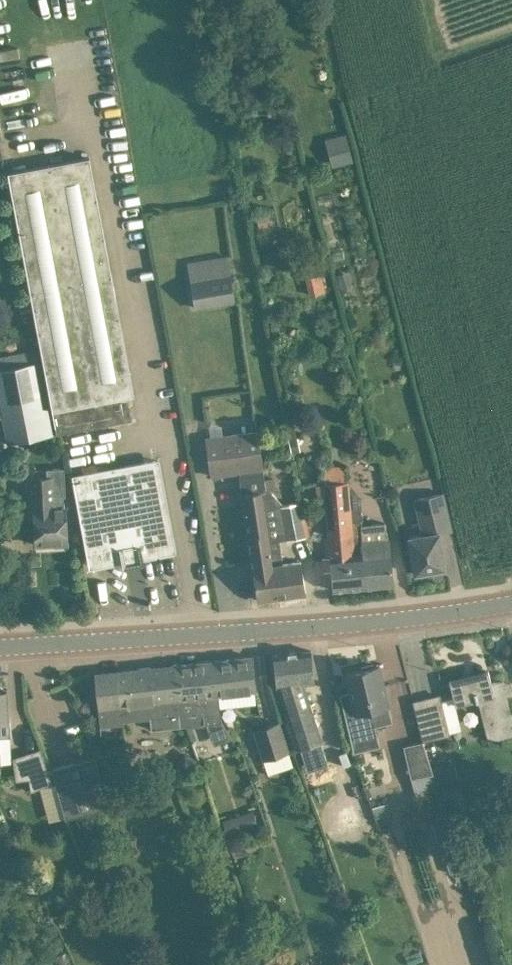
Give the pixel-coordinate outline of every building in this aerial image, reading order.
[(346,132),(325,137),(332,165),(352,160),(346,132)] [(38,334),(43,360),(57,433),(132,419),(127,396),(135,394),(90,155),(7,171),(35,318),(28,319),(31,335),(38,334)] [(353,286),(349,270),(335,273),(340,290),(353,286)] [(195,308),(236,301),(231,273),(190,280),(195,308)] [(308,283),(323,279),(322,273),(306,277),(308,283)] [(2,414),(8,442),(48,434),(33,362),(0,369),(0,414),(2,414)] [(223,434),(211,435),(207,436),(213,474),(241,471),(254,567),(258,598),(277,596),(263,491),(266,490),(265,478),(264,468),(259,428),(223,434)] [(292,450),(300,448),(297,436),(289,438),(292,450)] [(90,558),(91,564),(125,558),(125,562),(142,559),(141,555),(174,549),(157,459),(74,474),(90,558)] [(324,482),(328,534),(352,532),(354,554),(364,553),(367,585),(394,583),(390,537),(389,537),(385,521),(364,523),(361,496),(349,497),(348,480),(347,480),(346,464),(323,466),(324,482)] [(47,474),(31,475),(33,503),(35,539),(48,538),(48,542),(69,541),(66,499),(63,499),(63,491),(65,491),(64,466),(46,467),(47,474)] [(266,490),(263,491),(277,596),(306,592),(302,560),(284,562),(280,539),(306,536),(299,502),(284,503),(271,489),(266,490)] [(439,531),(451,528),(441,491),(414,497),(422,533),(409,535),(415,572),(446,566),(439,531)] [(333,588),(367,585),(364,553),(354,554),(352,532),(328,534),(333,588)] [(324,740),(310,699),(305,683),(314,682),(313,668),(311,649),(274,653),(276,672),(277,686),(283,686),(305,762),(324,755),(320,741),(324,740)] [(197,725),(203,725),(203,723),(221,722),(218,694),(256,690),(252,655),(204,660),(205,685),(194,689),(197,725)] [(180,699),(188,726),(192,726),(197,725),(194,689),(205,685),(204,660),(179,663),(184,699),(180,699)] [(388,704),(388,703),(379,664),(374,665),(373,662),(362,665),(363,668),(347,672),(351,690),(341,693),(355,750),(379,744),(374,724),(374,722),(371,722),(368,708),(388,704)] [(179,663),(129,668),(132,686),(118,687),(123,725),(124,725),(124,720),(151,717),(152,729),(180,726),(180,727),(187,726),(188,726),(180,699),(184,699),(179,663)] [(100,727),(123,725),(118,687),(132,686),(129,668),(95,672),(97,692),(100,727)] [(507,695),(511,694),(511,683),(511,680),(504,681),(503,679),(492,682),(489,670),(450,679),(455,699),(456,704),(476,699),(487,740),(511,733),(511,714),(507,695)] [(8,721),(8,709),(7,689),(8,689),(8,687),(5,688),(1,684),(0,684),(0,735),(11,735),(11,721),(8,721)] [(441,693),(413,700),(423,740),(423,741),(451,734),(441,693)] [(266,724),(270,735),(256,739),(263,760),(264,760),(268,774),(293,766),(289,751),(290,750),(280,720),(266,724)] [(188,726),(187,726),(192,739),(197,737),(192,726),(188,726)] [(423,741),(423,740),(404,744),(411,777),(434,772),(423,741)] [(40,747),(24,753),(31,789),(54,785),(40,747)] [(185,749),(175,762),(188,772),(198,759),(185,749)] [(95,756),(51,767),(65,817),(108,806),(95,756)] [(454,762),(433,767),(437,782),(457,778),(454,762)] [(376,817),(391,813),(390,808),(388,802),(384,803),(372,806),(376,817)] [(259,825),(253,809),(223,819),(228,835),(259,825)] [(436,826),(450,871),(464,867),(450,821),(436,826)] [(225,853),(219,839),(214,824),(204,828),(206,833),(198,835),(207,860),(225,853)] [(261,848),(257,838),(257,836),(253,837),(232,844),(236,856),(261,848)] [(70,912),(57,917),(61,926),(73,921),(70,912)] [(66,962),(63,953),(63,952),(54,955),(57,964),(58,964),(59,964),(66,964),(65,963),(66,963),(66,962)]
